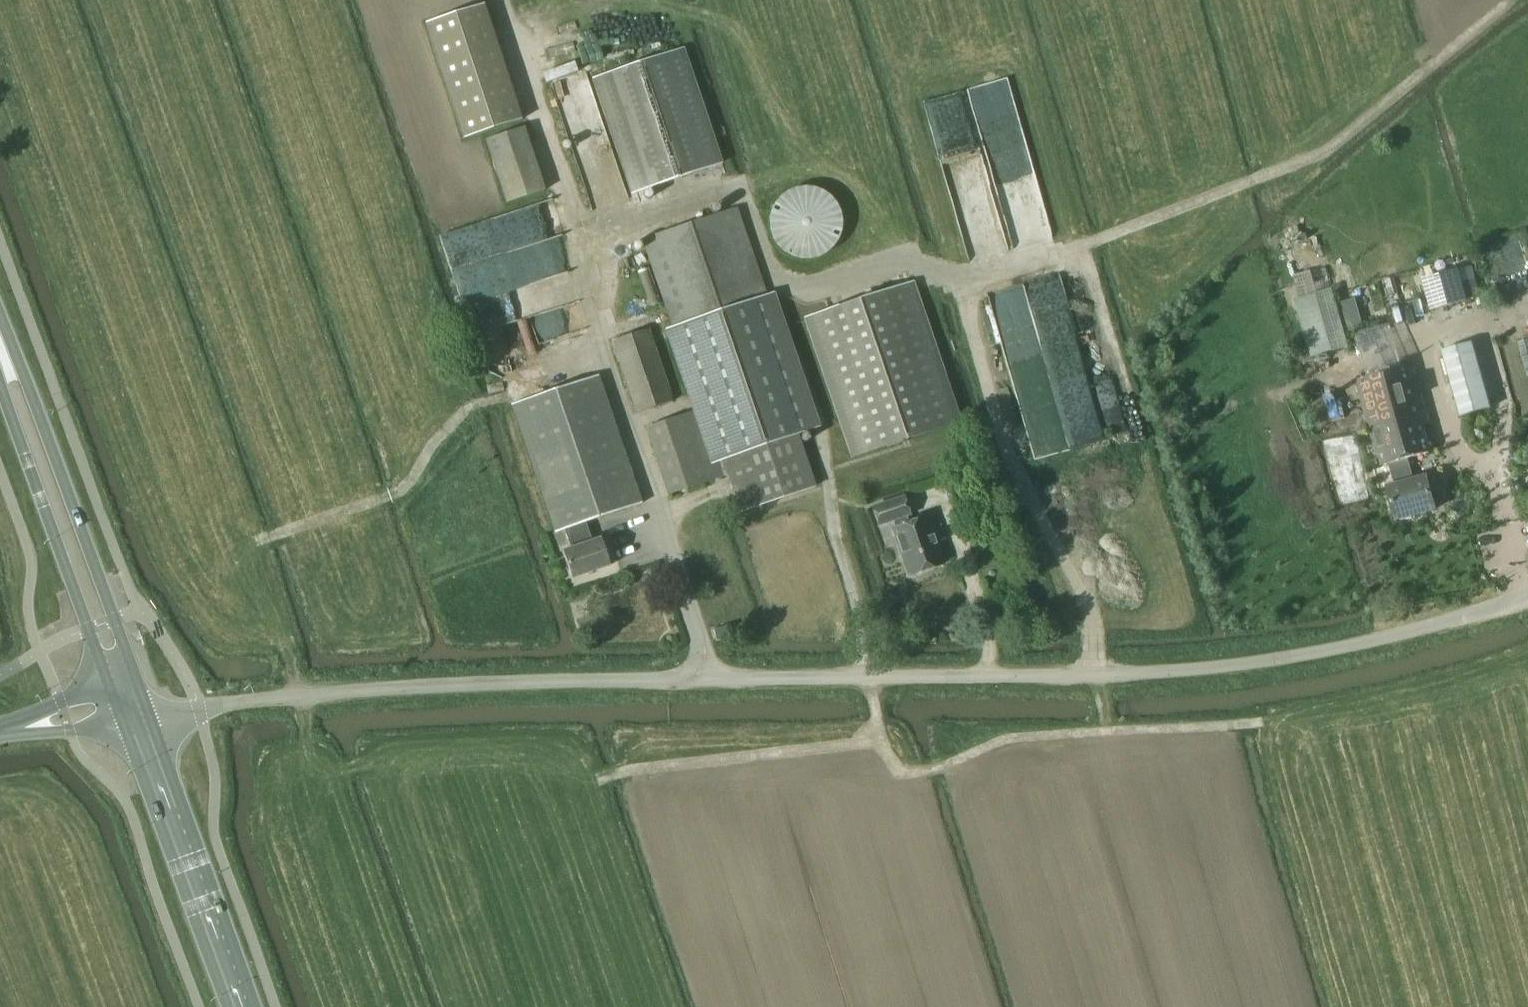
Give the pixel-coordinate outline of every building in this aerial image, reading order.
[(723,164),(684,48),(592,79),(630,195),(723,164)] [(813,430),(738,207),(642,240),(699,410),(645,428),(668,496),(728,475),(740,513),(816,488),(798,435),(813,430)] [(1423,280),(1431,311),(1467,302),(1462,284),(1459,271),(1423,280)] [(1476,280),(1462,284),(1467,302),(1481,298),(1476,280)] [(803,318),(851,459),(962,422),(914,281),(803,318)] [(611,341),(636,414),(674,401),(649,328),(611,341)] [(1441,351),(1460,417),(1492,408),(1473,342),(1441,351)] [(1394,485),(1395,485),(1414,480),(1409,459),(1432,453),(1425,427),(1430,426),(1414,365),(1355,381),(1379,467),(1388,465),(1394,485)] [(564,531),(586,523),(642,504),(598,375),(511,405),(555,534),(564,531)] [(1427,476),(1414,480),(1395,485),(1394,485),(1388,487),(1396,519),(1436,509),(1427,476)] [(909,523),(906,516),(909,515),(903,496),(873,507),(879,525),(892,520),(895,528),(893,528),(909,575),(943,563),(936,543),(941,542),(931,515),(909,523)] [(592,541),(586,523),(564,531),(570,548),(563,551),(572,577),(609,565),(600,538),(592,541)] [(730,625),(714,630),(717,641),(733,637),(730,625)]
